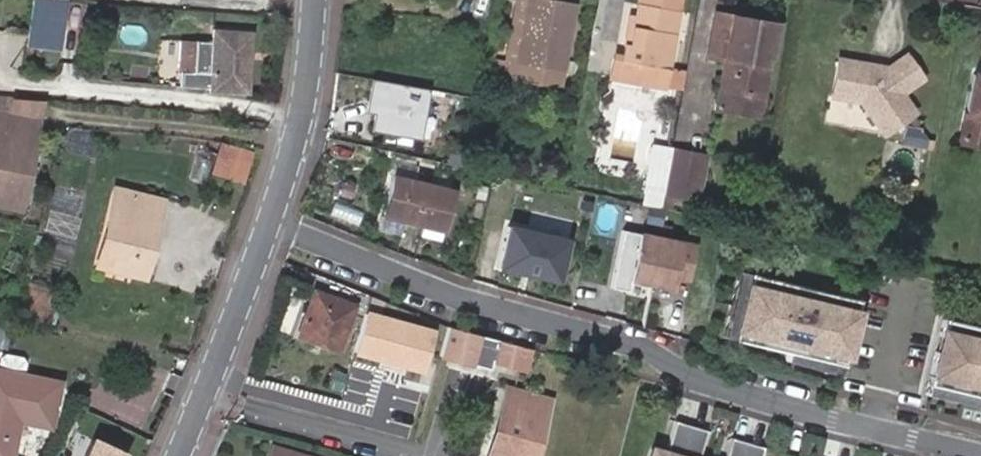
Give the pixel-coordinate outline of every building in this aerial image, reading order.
[(63,0),(30,0),(25,44),(59,47),(63,0)] [(508,61),(517,63),(527,0),(518,0),(508,61)] [(517,63),(561,70),(573,2),(561,0),(527,0),(517,63)] [(631,44),(624,43),(621,59),(613,58),(610,76),(663,85),(676,11),(637,3),(635,16),(631,44)] [(718,87),(761,95),(773,23),(715,14),(708,54),(723,58),(718,87)] [(629,15),(624,43),(631,44),(635,16),(629,15)] [(197,72),(181,71),(180,85),(243,89),(243,73),(246,72),(248,32),(213,30),(213,43),(198,42),(197,72)] [(182,42),(181,71),(197,72),(198,42),(182,42)] [(883,67),(839,59),(832,96),(861,101),(883,134),(914,113),(901,94),(922,80),(906,56),(885,70),(883,67)] [(484,58),(481,77),(558,90),(561,70),(517,63),(508,61),(484,58)] [(431,67),(424,65),(421,77),(429,79),(431,67)] [(973,78),(966,113),(980,116),(980,79),(973,78)] [(757,114),(761,95),(718,87),(715,107),(757,114)] [(446,94),(420,90),(415,118),(442,123),(446,94)] [(12,98),(10,116),(35,121),(39,101),(12,98)] [(960,142),(980,146),(980,116),(966,113),(960,142)] [(11,204),(18,174),(24,175),(35,121),(10,116),(0,114),(0,202),(11,204)] [(921,129),(908,126),(904,145),(918,147),(921,129)] [(466,165),(468,143),(450,142),(448,164),(466,165)] [(246,151),(221,143),(212,169),(237,177),(246,151)] [(645,172),(667,176),(671,149),(649,145),(645,172)] [(664,193),(672,195),(697,199),(705,155),(671,149),(667,176),(665,186),(664,193)] [(250,152),(246,151),(237,177),(241,179),(250,152)] [(643,182),(665,186),(667,176),(645,172),(643,182)] [(436,186),(450,190),(454,176),(439,173),(436,186)] [(18,174),(11,204),(17,206),(24,175),(18,174)] [(393,176),(384,215),(440,230),(450,190),(436,186),(393,176)] [(139,260),(146,262),(161,200),(113,188),(95,264),(135,275),(139,260)] [(664,193),(661,208),(670,210),(672,195),(664,193)] [(545,211),(530,208),(528,217),(543,220),(545,211)] [(568,281),(576,234),(512,223),(505,270),(568,281)] [(670,290),(673,278),(674,271),(690,275),(696,247),(622,231),(616,260),(633,263),(631,269),(629,281),(670,290)] [(135,275),(142,277),(146,262),(139,260),(135,275)] [(615,266),(631,269),(633,263),(616,260),(615,266)] [(733,337),(748,271),(738,269),(723,335),(733,337)] [(674,271),(673,278),(688,281),(690,275),(674,271)] [(858,297),(748,271),(733,337),(787,350),(842,363),(858,297)] [(313,291),(297,334),(337,349),(353,305),(313,291)] [(418,307),(415,318),(429,321),(432,311),(418,307)] [(942,317),(927,382),(980,395),(980,326),(942,317)] [(9,348),(12,319),(0,318),(0,347),(9,348)] [(474,367),(483,335),(448,325),(444,338),(444,339),(440,355),(439,357),(474,367)] [(444,338),(416,330),(412,347),(440,355),(444,339),(444,338)] [(485,369),(489,357),(494,338),(483,335),(474,367),(485,369)] [(524,366),(529,348),(494,338),(489,357),(524,366)] [(842,363),(787,350),(785,360),(840,373),(842,363)] [(58,382),(0,370),(0,455),(10,455),(18,419),(49,425),(58,382)] [(399,400),(394,429),(420,433),(428,387),(386,381),(383,397),(399,400)] [(927,382),(924,392),(980,406),(980,395),(927,382)] [(499,424),(506,425),(497,455),(531,455),(546,401),(508,390),(499,424)] [(649,455),(698,455),(706,431),(676,422),(667,453),(651,449),(649,455)] [(499,424),(490,455),(497,455),(506,425),(499,424)] [(762,447),(732,439),(727,455),(759,455),(762,447)] [(90,440),(83,455),(120,455),(121,454),(90,440)] [(272,446),(269,455),(308,455),(272,446)]
